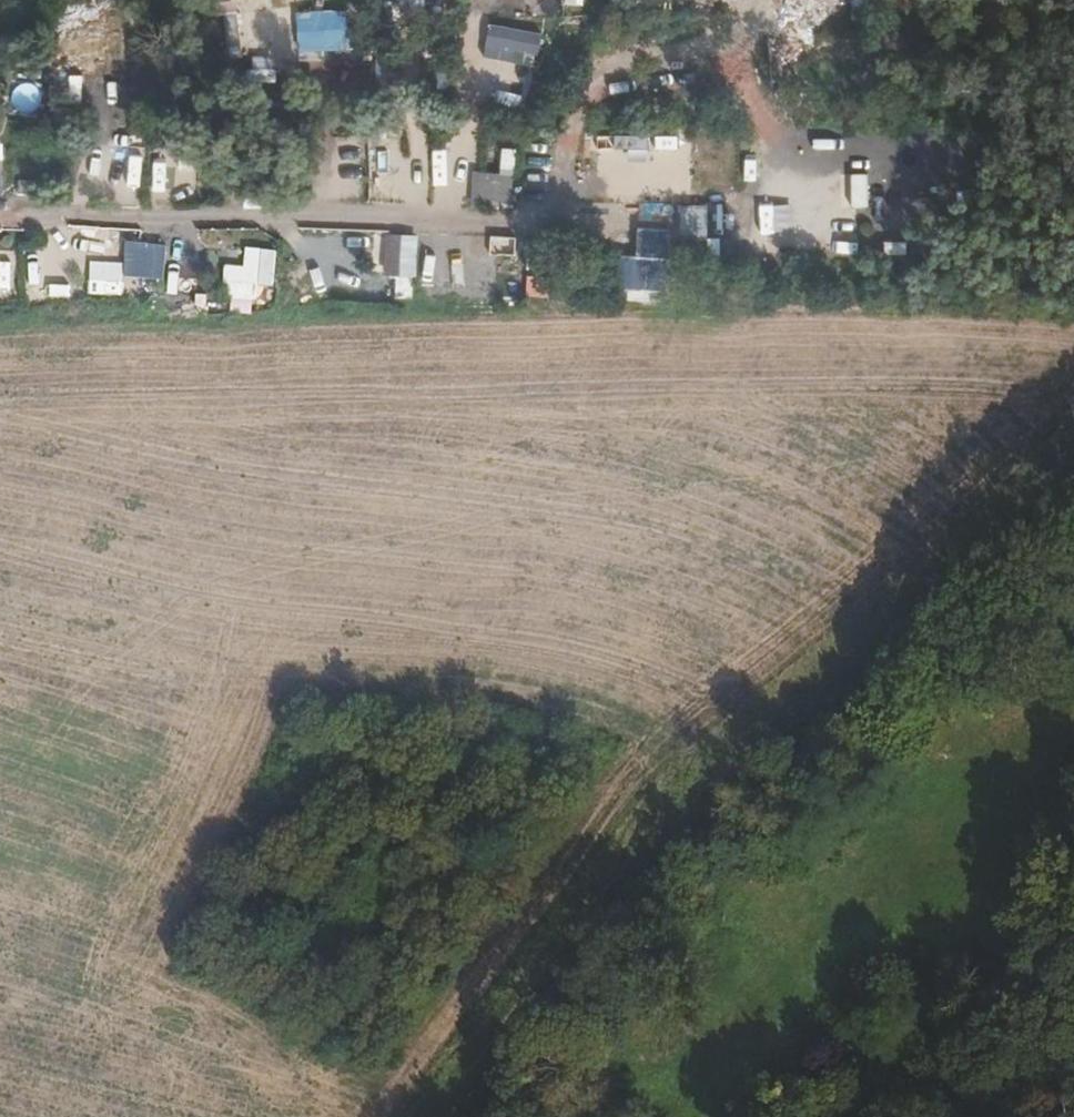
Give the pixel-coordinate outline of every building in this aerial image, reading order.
[(257,232),(256,260),(307,262),(308,234),(257,232)] [(387,275),(417,276),(418,235),(389,234),(387,275)] [(165,245),(126,241),(122,275),(162,279),(165,245)] [(501,287),(514,286),(513,247),(499,247),(501,287)] [(221,286),(250,287),(251,257),(222,256),(221,286)]
